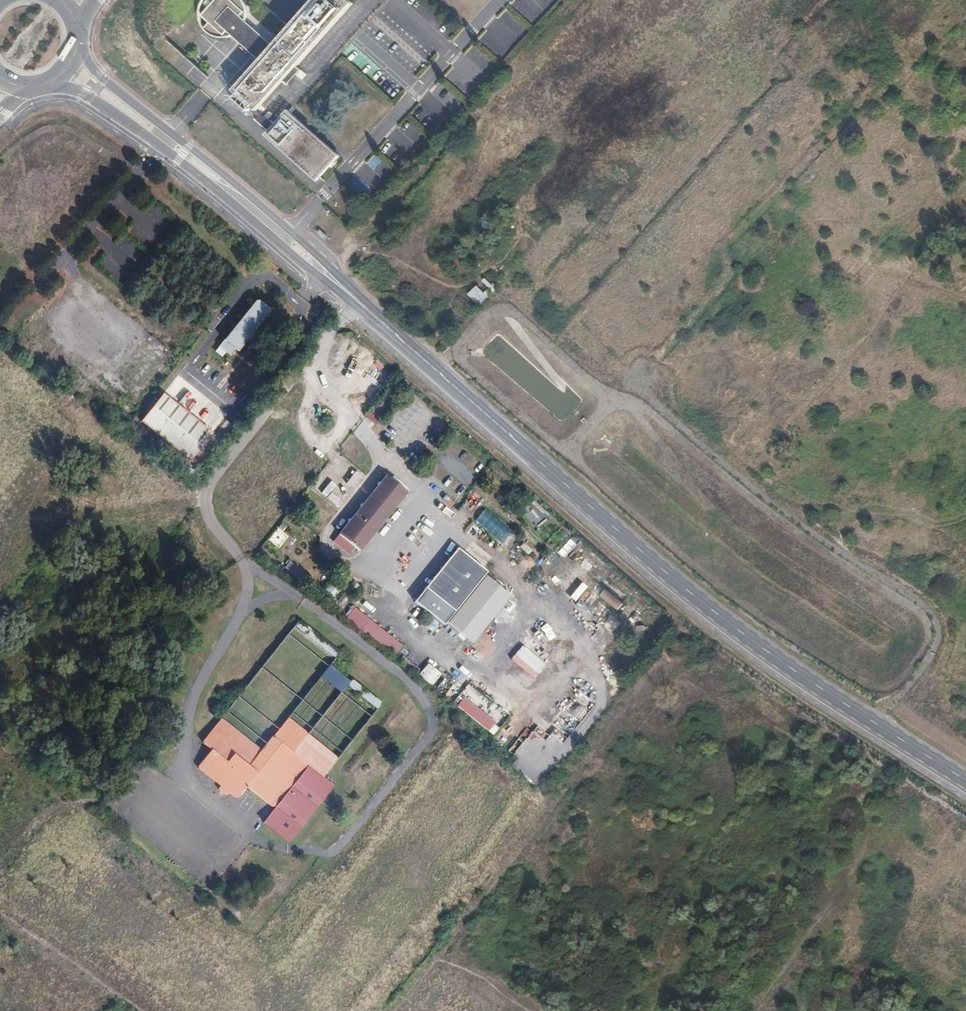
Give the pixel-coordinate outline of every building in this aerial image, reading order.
[(356,9),(347,0),(323,0),(277,50),(250,25),(250,24),(250,22),(251,21),(250,19),(250,17),(250,16),(250,14),(249,13),(248,11),(248,10),(247,8),(246,7),(245,5),(244,4),(243,3),(240,1),(239,0),(215,0),(213,1),(212,2),(210,3),(209,4),(208,5),(207,7),(206,8),(205,9),(205,11),(204,13),(203,14),(203,16),(203,17),(203,19),(203,21),(203,22),(203,24),(203,26),(203,27),(204,29),(205,30),(205,32),(206,34),(207,35),(208,36),(209,37),(210,39),(212,40),(213,41),(214,41),(216,42),(218,43),(219,44),(221,44),(222,44),(224,45),(226,45),(227,45),(229,45),(231,44),(232,44),(234,44),(235,43),(236,43),(248,52),(246,55),(251,59),(252,57),(263,66),(237,95),(255,112),(252,116),(261,124),(259,126),(322,182),(334,169),(335,170),(342,162),(290,115),(276,131),(260,116),(286,88),(290,91),(304,76),(300,72),(356,9)] [(485,278),(476,287),(485,296),(494,288),(485,278)] [(479,306),(487,300),(477,286),(468,292),(479,306)] [(270,309),(255,298),(217,345),(232,357),(270,309)] [(213,432),(162,394),(141,421),(190,460),(213,432)] [(336,491),(344,481),(331,472),(323,483),(336,491)] [(359,550),(407,491),(386,475),(339,534),(344,538),(338,545),(349,553),(355,547),(359,550)] [(318,491),(314,495),(325,505),(329,501),(318,491)] [(481,512),(471,524),(495,543),(505,531),(481,512)] [(278,544),(284,537),(277,531),(271,538),(278,544)] [(218,547),(213,550),(224,565),(228,562),(218,547)] [(444,624),(486,571),(456,548),(414,601),(444,624)] [(288,562),(284,568),(301,579),(305,573),(288,562)] [(485,576),(447,623),(473,644),(511,596),(485,576)] [(619,609),(624,602),(605,589),(600,596),(619,609)] [(395,656),(403,646),(352,606),(344,616),(395,656)] [(323,777),(382,702),(352,678),(348,683),(348,680),(330,665),(339,654),(338,651),(308,625),(301,621),(298,621),(204,739),(203,741),(203,742),(204,744),(211,749),(199,764),(199,768),(220,786),(219,788),(219,790),(222,793),(225,794),(226,794),(228,794),(229,793),(235,797),(236,798),(237,797),(239,796),(246,787),(271,806),(273,807),(263,819),(289,840),(333,785),(323,777)] [(432,686),(441,673),(428,663),(418,676),(432,686)] [(467,685),(461,692),(478,706),(484,699),(467,685)] [(464,696),(456,705),(493,735),(500,726),(464,696)]
